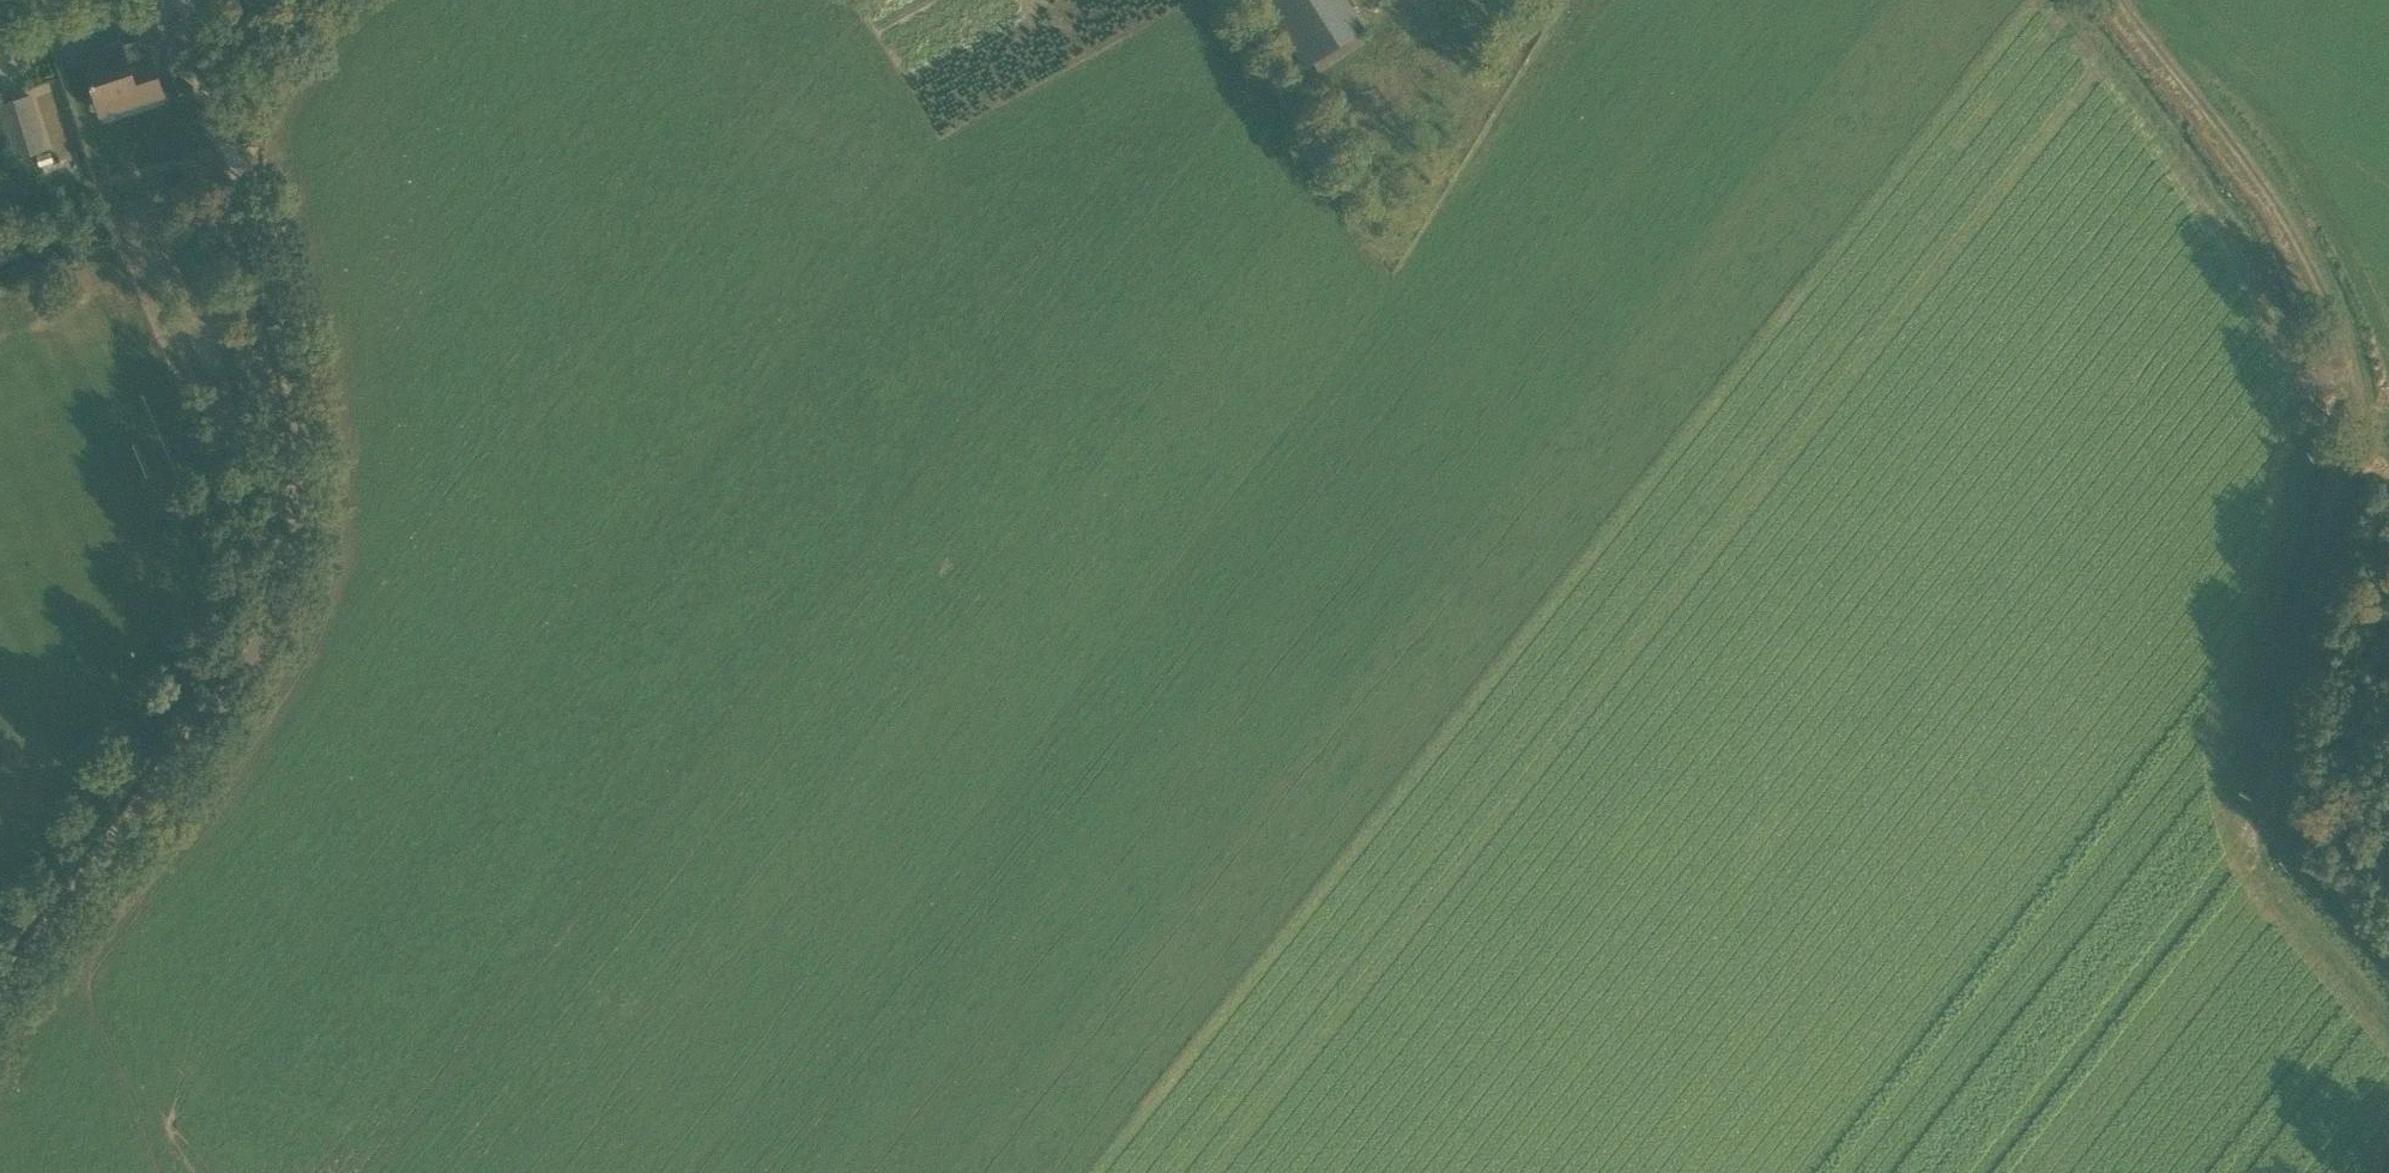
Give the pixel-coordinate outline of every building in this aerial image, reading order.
[(1360,33),(1366,29),(1373,24),(1358,0),(1259,0),(1303,69),(1311,64),(1314,62),(1320,71),(1365,43),(1360,33)] [(152,59),(129,66),(122,44),(96,53),(98,58),(83,63),(100,115),(163,95),(152,59)] [(9,140),(15,158),(47,148),(30,95),(0,105),(0,143),(9,140)]
